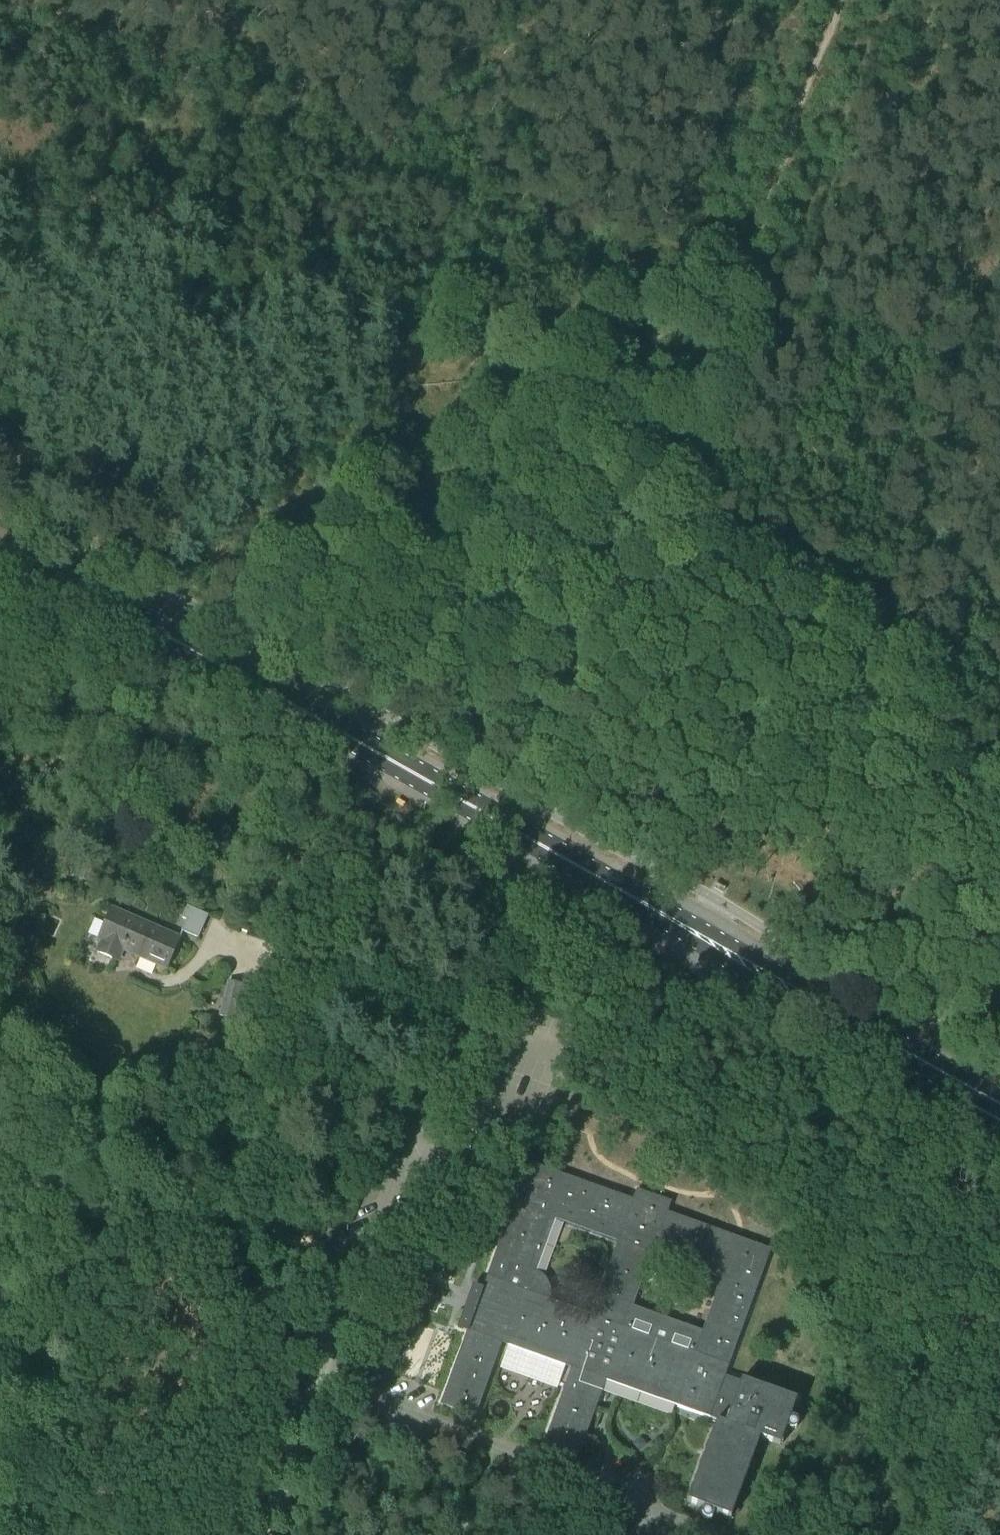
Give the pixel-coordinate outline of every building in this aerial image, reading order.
[(182,930),(198,937),(208,915),(187,906),(182,918),(186,920),(182,930)] [(167,969),(180,939),(112,910),(99,940),(102,941),(98,952),(117,961),(122,949),(167,969)] [(244,986),(229,982),(221,1016),(236,1019),(238,1014),(250,1017),(255,992),(243,989),(244,986)] [(636,1190),(632,1200),(529,1163),(484,1288),(473,1284),(458,1327),(468,1331),(441,1405),(474,1418),(502,1343),(573,1369),(546,1443),(578,1455),(605,1382),(717,1422),(688,1502),(704,1508),(702,1512),(702,1513),(702,1514),(702,1515),(702,1516),(702,1517),(703,1518),(704,1519),(705,1520),(706,1520),(707,1520),(708,1520),(709,1520),(710,1520),(710,1519),(711,1519),(712,1518),(712,1517),(713,1517),(713,1516),(714,1512),(730,1518),(760,1438),(780,1445),(786,1428),(790,1430),(793,1430),(796,1428),(798,1426),(798,1423),(797,1420),(794,1418),(790,1416),(796,1400),(742,1381),(741,1383),(724,1377),(771,1250),(667,1213),(671,1202),(636,1190)]
